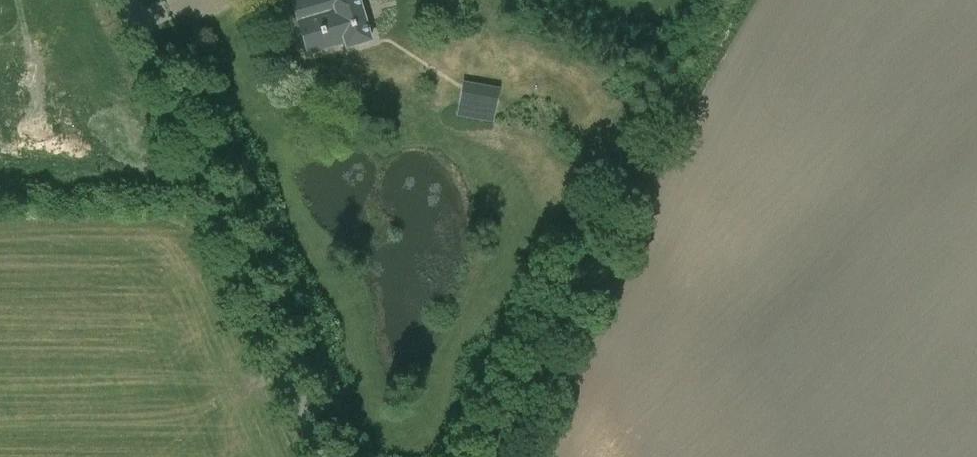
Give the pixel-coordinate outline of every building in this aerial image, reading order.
[(307,50),(345,39),(346,42),(346,45),(349,44),(368,38),(370,38),(370,35),(369,35),(363,16),(364,16),(362,9),(361,9),(359,0),(292,0),(307,50)] [(463,84),(458,113),(493,120),(498,90),(463,84)]
